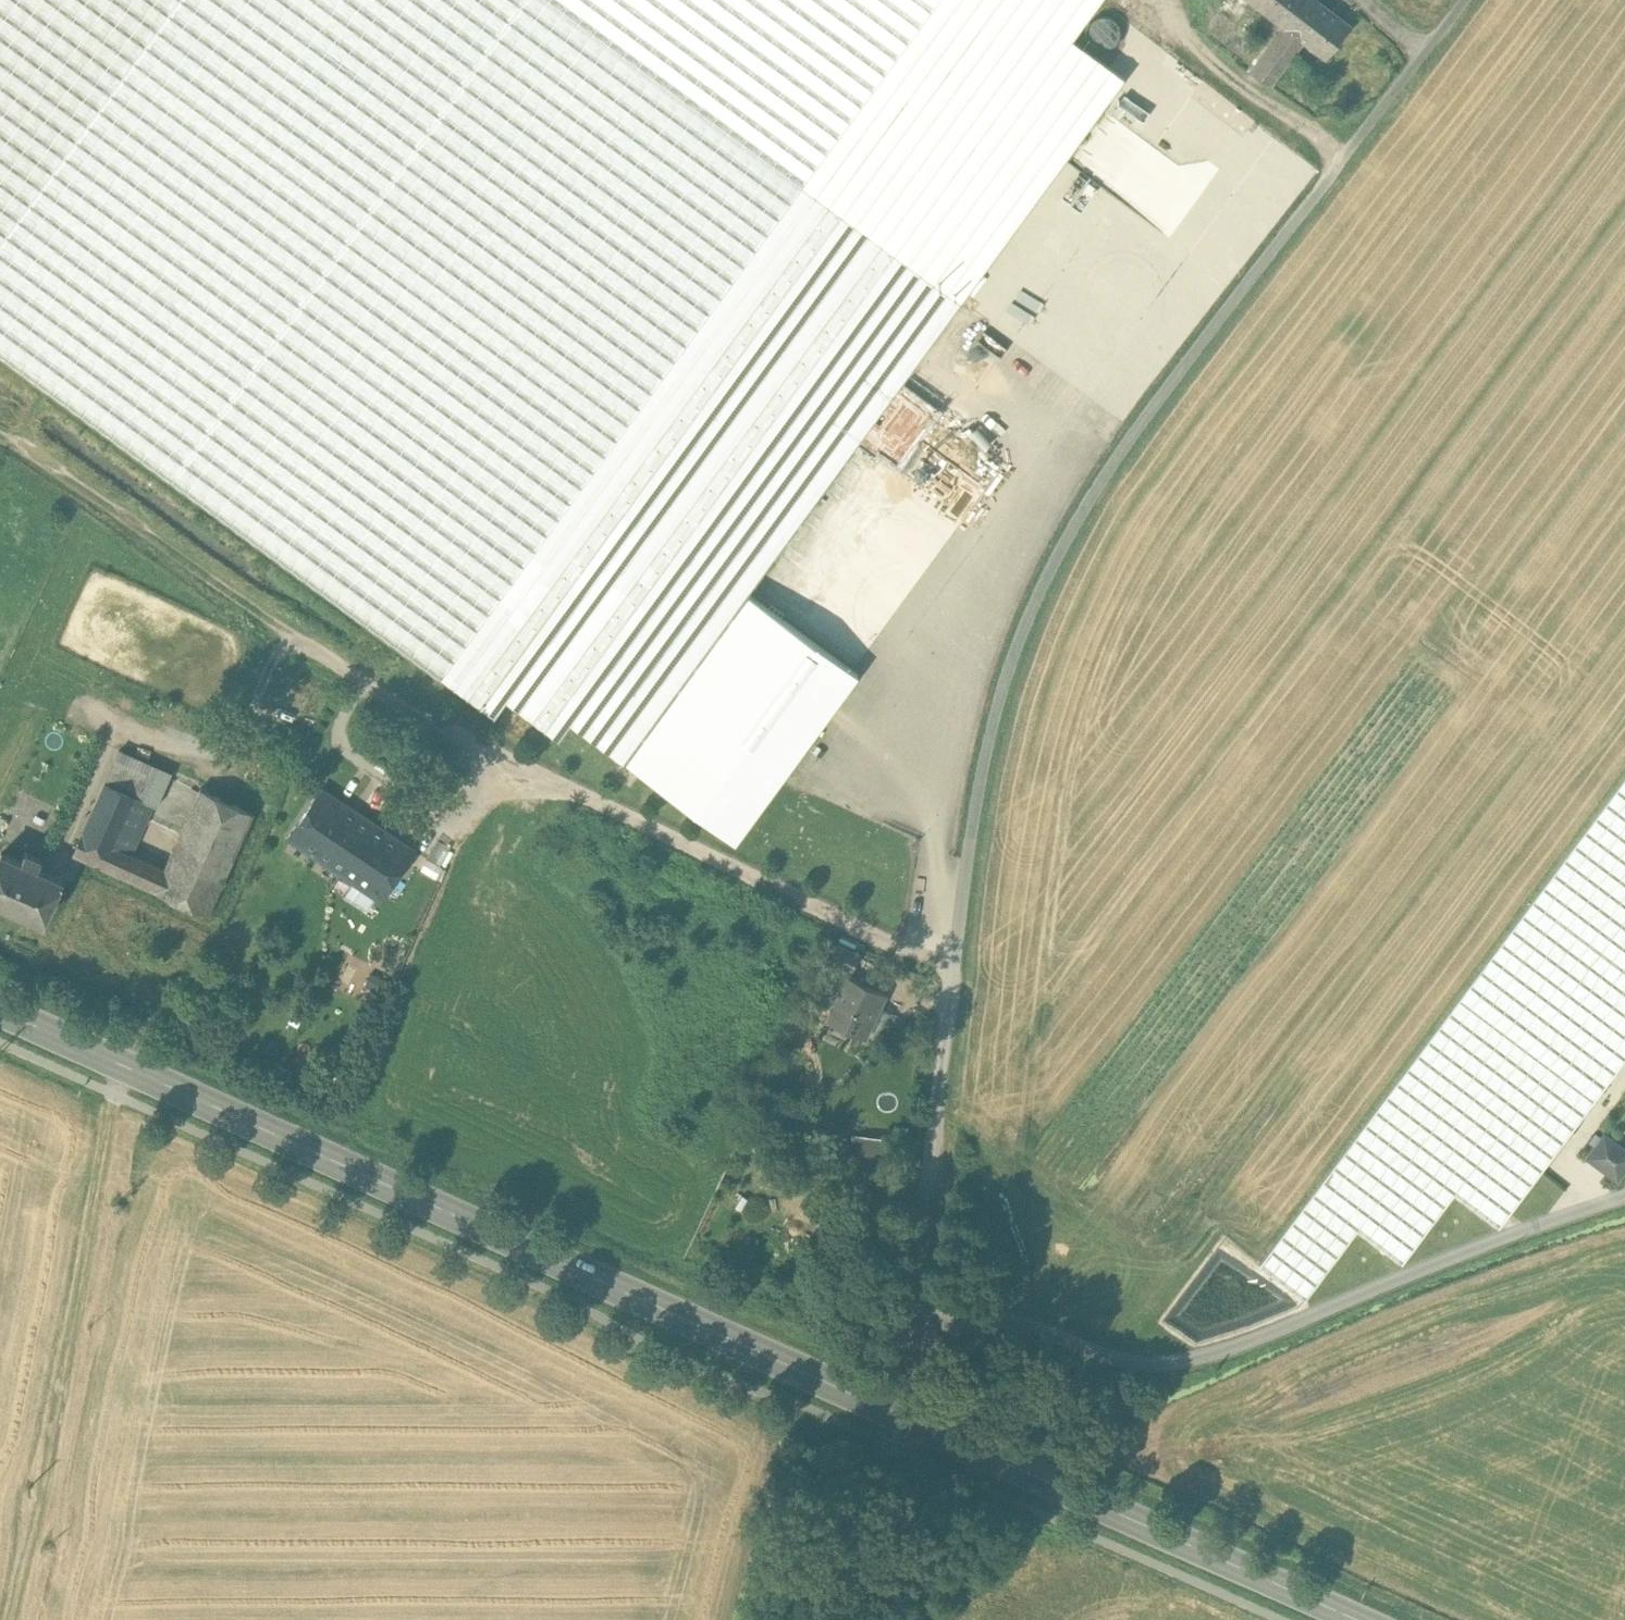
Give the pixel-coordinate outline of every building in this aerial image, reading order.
[(550,0),(0,0),(0,352),(441,676),(802,185),(550,0)] [(1285,25),(1296,34),(1320,2),(1317,0),(1252,0),(1285,25)] [(1349,25),(1320,2),(1296,34),(1302,39),(1325,56),(1349,25)] [(1252,69),(1250,70),(1268,84),(1302,39),(1296,34),(1285,25),(1268,46),(1252,69)] [(802,185),(441,676),(495,715),(506,700),(559,738),(571,722),(623,761),(732,841),(857,671),(748,591),(961,301),(802,185)] [(168,772),(119,750),(105,781),(136,795),(114,844),(133,852),(168,772)] [(1259,1263),(1305,1297),(1357,1228),(1401,1261),(1454,1191),(1498,1225),(1624,1056),(1624,776),(1259,1263)] [(136,795),(105,781),(73,852),(208,913),(254,811),(201,787),(165,866),(133,852),(114,844),(136,795)] [(413,849),(321,787),(288,836),(381,897),(413,849)] [(1,851),(0,853),(0,902),(42,920),(61,878),(37,867),(41,858),(25,850),(21,860),(1,851)] [(860,953),(836,942),(828,957),(843,964),(852,968),(860,953)] [(843,964),(828,957),(819,976),(834,983),(843,964)] [(885,993),(848,975),(827,1018),(865,1036),(866,1034),(861,1032),(873,1008),(877,1010),(885,993)] [(1604,1133),(1587,1155),(1617,1178),(1624,1166),(1624,1149),(1604,1133)]
